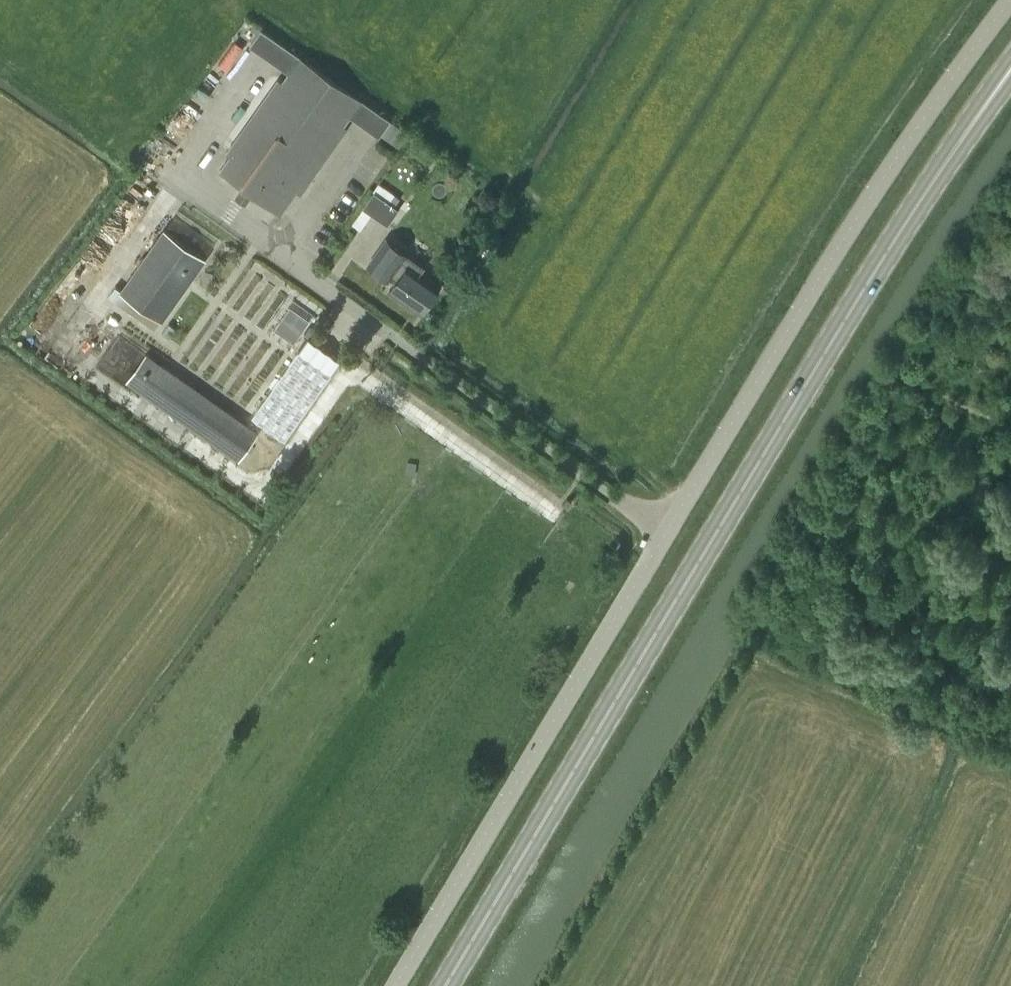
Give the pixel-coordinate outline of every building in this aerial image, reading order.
[(231,156),(220,170),(242,186),(239,191),(249,198),(253,193),(280,212),(312,167),(316,170),(326,156),(323,153),(361,99),(301,56),(236,147),(233,144),(227,153),(231,156)] [(369,151),(361,161),(377,174),(388,161),(370,147),(378,137),(353,117),(342,131),(369,151)] [(378,181),(362,206),(387,222),(403,197),(378,181)] [(205,258),(164,230),(122,290),(115,286),(108,296),(155,329),(205,258)] [(420,312),(438,286),(419,272),(424,266),(386,240),(369,264),(389,278),(390,277),(396,281),(390,290),(420,312)] [(284,438),(341,359),(309,337),(252,416),(284,438)] [(147,354),(128,380),(239,458),(257,432),(147,354)] [(562,504),(567,507),(572,501),(566,498),(562,504)]
